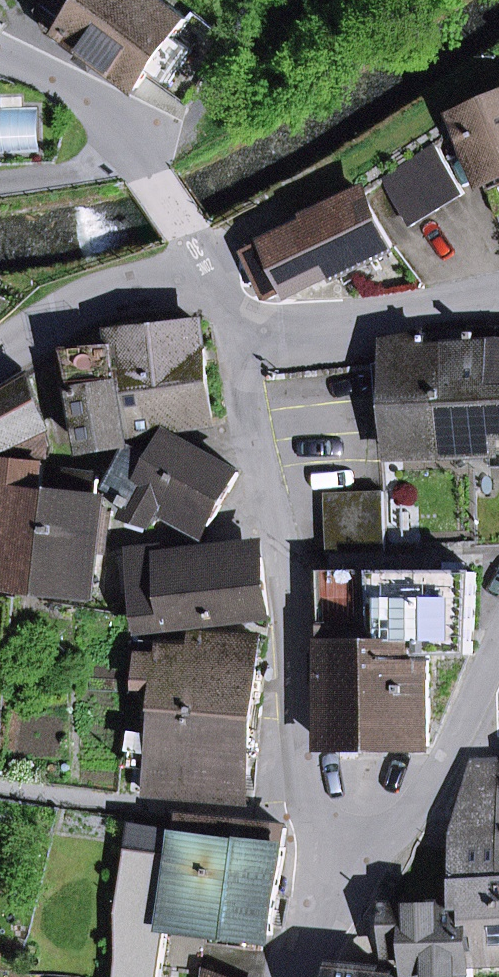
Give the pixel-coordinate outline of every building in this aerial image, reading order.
[(40,12),(86,48),(102,60),(139,87),(151,71),(176,38),(189,20),(162,0),(49,0),(40,12)] [(151,71),(168,83),(193,50),(176,38),(151,71)] [(93,72),(102,60),(86,48),(77,60),(93,72)] [(484,180),(498,174),(498,97),(457,116),(484,180)] [(384,179),(412,225),(464,193),(435,147),(384,179)] [(313,221),(247,253),(268,297),(333,265),(338,275),(392,249),(363,190),(310,216),(313,221)] [(72,350),(80,390),(208,377),(202,324),(116,334),(118,346),(72,350)] [(498,431),(498,333),(495,333),(496,329),(470,329),(471,344),(444,345),(444,355),(444,452),(496,450),(496,431),(498,431)] [(393,400),(395,452),(444,452),(444,355),(444,345),(426,345),(426,340),(430,340),(425,333),(391,338),(392,363),(393,400)] [(378,401),(393,400),(392,363),(377,364),(378,401)] [(130,436),(213,427),(208,377),(80,390),(90,448),(131,443),(130,436)] [(51,447),(26,378),(0,394),(0,448),(1,450),(48,457),(51,447)] [(155,525),(168,502),(211,526),(241,473),(170,434),(157,457),(135,443),(112,489),(130,497),(127,503),(134,506),(130,518),(155,525)] [(44,584),(55,492),(42,490),(45,465),(0,459),(0,578),(44,584)] [(69,472),(66,493),(55,492),(44,584),(92,589),(99,531),(102,512),(103,498),(96,497),(99,476),(69,472)] [(385,492),(327,494),(329,524),(386,522),(385,492)] [(99,531),(109,533),(112,513),(102,512),(99,531)] [(329,524),(330,554),(387,551),(386,522),(329,524)] [(136,553),(145,629),(270,615),(262,545),(166,556),(165,550),(136,553)] [(475,654),(475,574),(379,575),(379,653),(430,653),(430,654),(475,654)] [(324,684),(325,745),(430,744),(430,654),(430,653),(379,653),(379,575),(324,575),(324,656),(324,684)] [(144,682),(160,684),(156,708),(250,717),(259,638),(209,633),(208,645),(148,644),(144,682)] [(324,684),(324,656),(313,656),(314,684),(324,684)] [(148,793),(243,802),(250,717),(156,708),(154,738),(151,770),(148,793)] [(128,768),(151,770),(154,738),(131,735),(128,768)] [(473,762),(464,796),(465,824),(465,829),(498,827),(498,760),(473,762)] [(188,817),(183,859),(167,857),(164,857),(156,921),(169,922),(180,923),(218,928),(265,934),(273,935),(281,873),(286,829),(237,823),(188,817)] [(465,829),(465,824),(460,825),(466,854),(455,855),(459,907),(468,907),(498,906),(498,827),(465,829)] [(164,857),(167,857),(170,833),(135,826),(120,914),(121,947),(118,976),(160,976),(169,922),(156,921),(164,857)] [(472,958),(498,957),(498,906),(468,907),(472,958)] [(472,958),(468,907),(459,907),(393,908),(394,942),(415,940),(418,976),(473,976),(472,958)] [(216,945),(263,950),(265,934),(218,928),(216,945)] [(385,972),(339,968),(338,976),(384,976),(385,972)]
